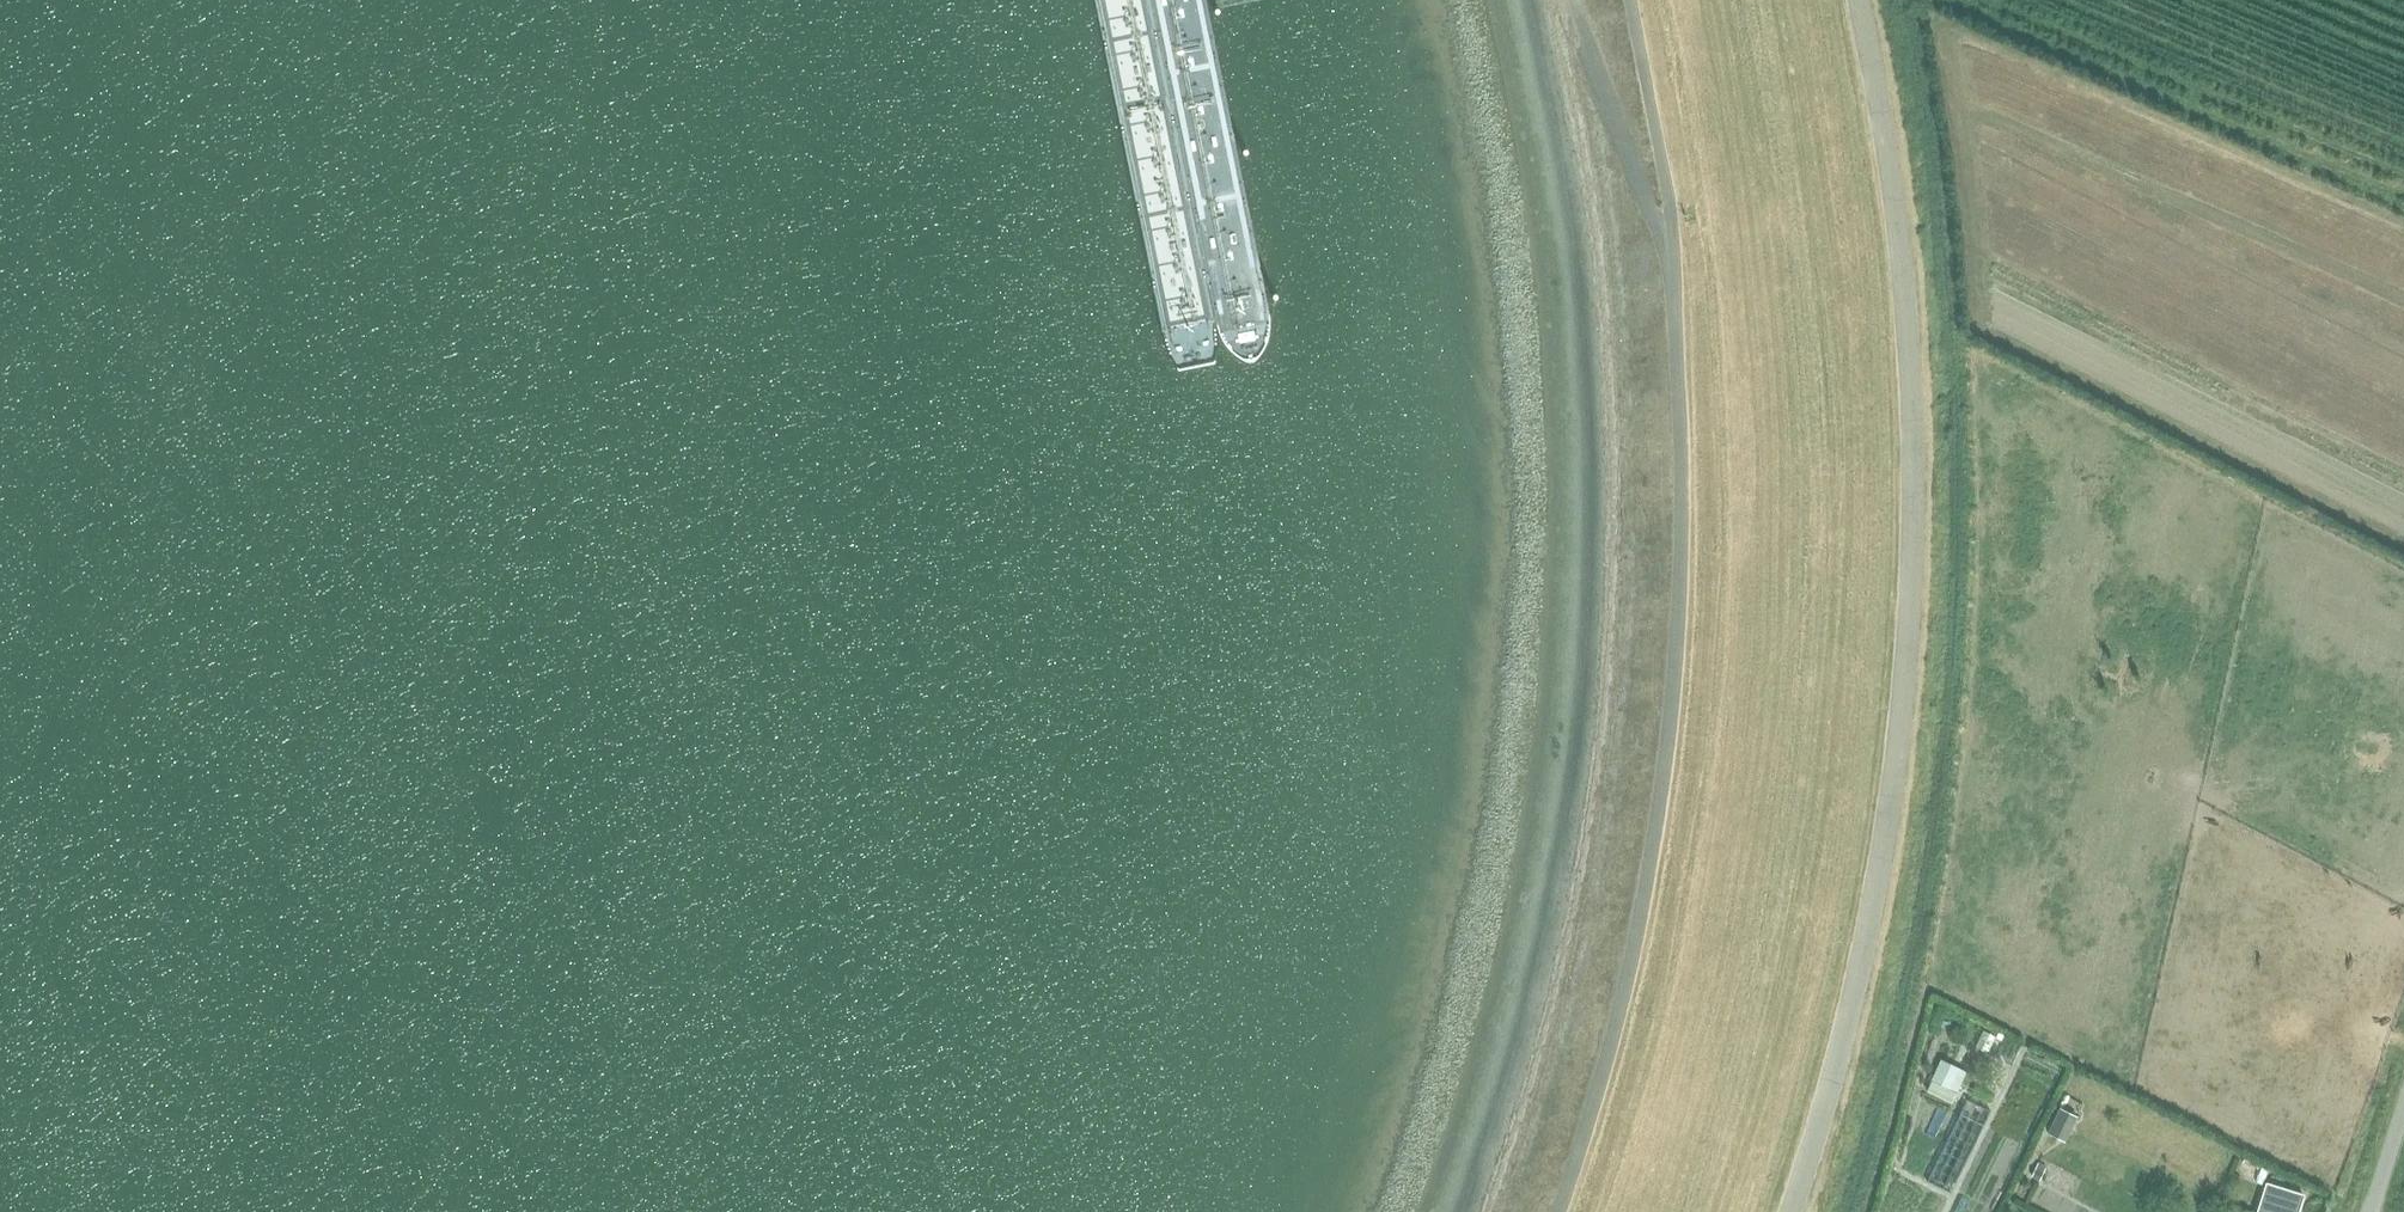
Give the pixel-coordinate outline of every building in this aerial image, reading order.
[(1979,1024),(1975,1042),(1990,1045),(1993,1027),(1979,1024)] [(1942,1060),(1932,1080),(1957,1091),(1966,1071),(1942,1060)] [(2066,1107),(2036,1167),(2043,1171),(2059,1137),(2067,1141),(2081,1114),(2066,1107)]
